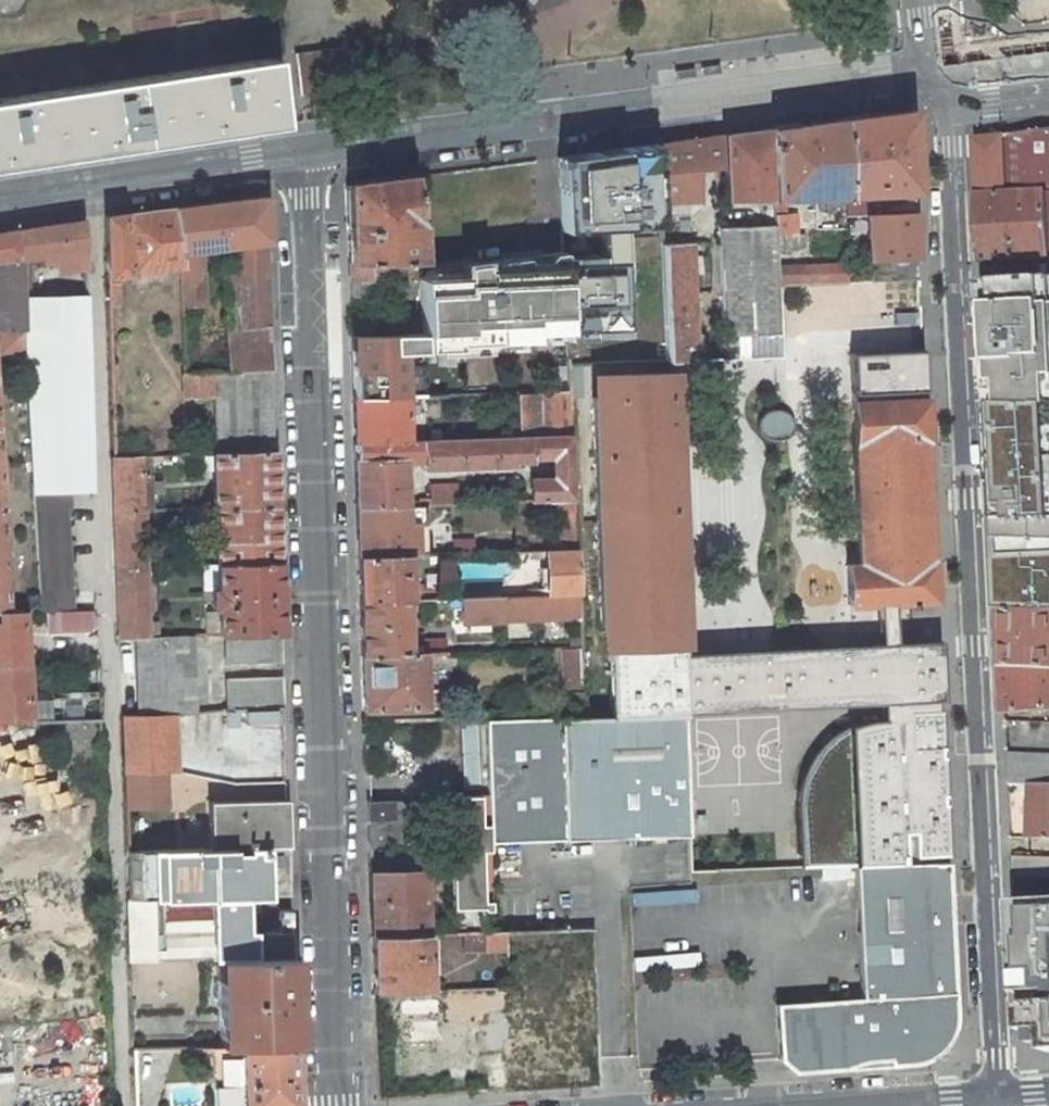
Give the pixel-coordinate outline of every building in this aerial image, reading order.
[(788,15),(806,13),(805,0),(787,0),(788,15)] [(294,53),(299,94),(346,88),(342,47),(294,53)] [(281,124),(273,58),(0,100),(0,167),(281,124)] [(911,109),(841,118),(843,194),(915,191),(911,109)] [(841,118),(770,128),(773,197),(775,227),(776,251),(794,250),(797,245),(795,213),(784,214),(783,198),(843,194),(841,118)] [(770,128),(723,134),(725,160),(726,199),(773,197),(770,128)] [(984,283),(990,283),(1048,279),(1048,130),(1042,131),(975,138),(984,283)] [(716,160),(725,160),(723,134),(715,135),(716,160)] [(699,161),(716,160),(715,135),(699,137),(699,161)] [(699,137),(658,143),(661,215),(666,326),(668,360),(696,359),(689,241),(687,201),(694,201),(692,161),(699,161),(699,137)] [(658,143),(558,156),(561,228),(661,215),(658,143)] [(411,176),(347,184),(350,279),(386,278),(385,261),(419,260),(418,232),(417,223),(411,176)] [(267,195),(223,201),(224,245),(236,244),(237,267),(225,268),(228,371),(272,369),(267,195)] [(223,201),(173,207),(182,265),(182,306),(203,305),(201,258),(195,249),(224,245),(223,201)] [(173,207),(106,216),(108,275),(182,265),(173,207)] [(894,280),(919,279),(916,218),(868,221),(870,253),(892,252),(894,280)] [(19,230),(21,258),(0,260),(0,329),(23,329),(22,303),(21,289),(33,289),(33,256),(85,247),(84,219),(19,230)] [(780,334),(777,286),(776,267),(776,251),(775,227),(720,229),(725,336),(780,334)] [(0,233),(0,260),(21,258),(19,230),(0,233)] [(695,241),(689,241),(696,359),(701,359),(695,241)] [(566,327),(562,253),(541,254),(542,265),(503,267),(503,259),(462,264),(464,276),(420,282),(422,332),(423,351),(436,350),(451,350),(450,344),(465,344),(533,341),(532,334),(567,332),(567,330),(567,327),(566,327)] [(542,265),(541,254),(503,259),(503,267),(542,265)] [(464,276),(462,264),(423,269),(420,279),(420,282),(464,276)] [(846,264),(776,267),(777,286),(781,286),(846,283),(846,264)] [(990,408),(1048,410),(1048,279),(990,283),(991,308),(985,308),(990,408)] [(382,280),(352,281),(354,334),(359,334),(385,333),(382,280)] [(119,282),(108,283),(109,301),(119,301),(119,282)] [(87,300),(22,303),(23,329),(88,327),(87,300)] [(666,326),(567,330),(567,332),(567,342),(568,363),(668,360),(666,326)] [(93,488),(88,327),(23,329),(24,351),(25,372),(41,611),(47,611),(92,610),(95,610),(95,604),(87,590),(73,591),(68,508),(72,508),(71,489),(93,488)] [(0,350),(24,351),(23,329),(0,329),(0,343),(0,350)] [(353,350),(354,398),(408,396),(424,396),(423,368),(402,368),(401,353),(423,352),(423,351),(422,332),(385,333),(359,334),(359,350),(353,350)] [(567,332),(532,334),(533,341),(533,343),(567,342),(567,332)] [(726,358),(781,356),(780,334),(725,336),(726,358)] [(436,350),(437,355),(465,354),(465,344),(450,344),(451,350),(436,350)] [(921,346),(849,349),(851,393),(923,389),(921,346)] [(275,449),(272,369),(228,371),(183,372),(184,396),(215,394),(216,452),(275,449)] [(671,373),(598,376),(599,397),(593,398),(602,628),(607,627),(608,649),(682,646),(681,624),(686,624),(677,394),(672,394),(671,373)] [(514,380),(459,382),(459,395),(514,393),(514,380)] [(570,391),(518,393),(519,436),(571,434),(570,391)] [(408,396),(354,398),(356,443),(409,441),(408,396)] [(925,398),(852,402),(859,563),(846,564),(847,604),(935,600),(935,598),(934,580),(933,560),(930,560),(927,499),(924,439),(927,439),(925,398)] [(1048,560),(1048,410),(990,408),(993,486),(1000,486),(1001,524),(995,524),(997,555),(1047,557),(1047,559),(1048,560)] [(574,499),(571,434),(519,436),(424,440),(424,458),(425,465),(533,460),(533,457),(553,457),(553,450),(557,450),(558,478),(554,478),(531,479),(532,501),(557,500),(574,499)] [(413,458),(424,458),(424,440),(412,441),(413,458)] [(356,443),(358,508),(407,506),(405,458),(413,458),(412,441),(409,441),(356,443)] [(281,632),(275,449),(216,452),(213,452),(215,508),(216,563),(217,589),(212,589),(212,607),(218,607),(219,635),(225,634),(281,632)] [(151,455),(113,456),(120,639),(136,638),(159,637),(159,623),(148,623),(146,566),(144,511),(154,510),(151,455)] [(9,612),(2,511),(4,511),(0,457),(0,612),(9,612)] [(431,484),(431,505),(458,504),(457,483),(431,484)] [(560,549),(577,548),(574,499),(557,500),(560,549)] [(407,506),(358,508),(359,556),(409,554),(408,525),(426,524),(426,505),(407,506)] [(560,549),(547,549),(549,595),(579,594),(577,548),(560,549)] [(409,554),(359,556),(361,600),(408,599),(410,599),(409,554)] [(1048,613),(1048,560),(1047,559),(1047,557),(997,555),(998,585),(1007,585),(1009,612),(1048,613)] [(216,563),(203,563),(204,589),(212,589),(217,589),(216,563)] [(549,595),(462,597),(463,622),(500,620),(500,618),(580,615),(579,594),(549,595)] [(408,599),(361,600),(362,655),(425,653),(447,652),(447,638),(424,639),(424,645),(409,645),(408,599)] [(212,607),(205,607),(206,635),(219,635),(218,607),(212,607)] [(92,610),(47,611),(47,630),(92,629),(92,610)] [(28,666),(24,611),(9,612),(0,612),(0,620),(0,629),(0,667),(28,666)] [(999,611),(1003,666),(1048,669),(1048,613),(1009,612),(999,611)] [(227,664),(282,662),(281,632),(225,634),(227,664)] [(159,637),(136,638),(138,715),(178,714),(195,712),(192,636),(159,637)] [(607,655),(608,705),(938,697),(937,647),(607,655)] [(567,714),(584,713),(581,648),(564,648),(567,714)] [(425,653),(362,655),(364,710),(427,708),(425,653)] [(28,666),(0,667),(0,721),(99,718),(99,695),(30,697),(28,666)] [(1003,666),(1005,713),(1048,711),(1048,669),(1003,666)] [(229,709),(284,706),(283,676),(227,678),(229,709)] [(849,729),(854,866),(946,863),(936,698),(880,700),(881,721),(849,722),(849,729)] [(584,716),(560,717),(488,720),(492,843),(689,835),(685,712),(584,716)] [(180,770),(178,714),(138,715),(122,716),(124,769),(169,770),(180,770)] [(804,786),(807,868),(854,866),(849,729),(843,734),(823,750),(812,768),(804,786)] [(1007,753),(1009,783),(1032,784),(1048,785),(1048,754),(1007,753)] [(125,792),(170,791),(169,770),(124,769),(125,792)] [(1029,839),(1048,839),(1048,785),(1032,784),(1029,839)] [(125,808),(170,807),(170,791),(125,792),(125,808)] [(483,795),(451,796),(455,908),(479,908),(480,932),(483,932),(483,910),(492,909),(491,877),(504,877),(503,852),(491,852),(489,796),(483,796),(483,795)] [(209,802),(210,849),(289,846),(287,800),(209,802)] [(398,800),(367,801),(369,845),(405,843),(404,805),(398,800)] [(127,851),(130,961),(216,958),(224,958),(292,956),(290,908),(280,908),(280,914),(273,915),(274,930),(243,931),(242,895),(290,894),(289,846),(210,849),(127,851)] [(1012,857),(1013,875),(1048,877),(1048,858),(1012,857)] [(883,1060),(890,1063),(901,1063),(916,1061),(933,1054),(938,1046),(945,1032),(952,1026),(955,1011),(946,863),(854,866),(854,1000),(776,1003),(779,1057),(793,1070),(841,1068),(863,1062),(883,1060)] [(427,934),(424,870),(370,872),(372,935),(427,934)] [(1014,902),(1019,992),(1048,990),(1048,901),(1014,902)] [(479,908),(455,908),(457,933),(480,932),(479,908)] [(508,944),(508,931),(486,932),(487,951),(508,950),(508,944)] [(527,943),(526,931),(508,931),(508,944),(527,943)] [(427,934),(372,935),(373,990),(429,988),(427,934)] [(295,1043),(292,956),(224,958),(225,979),(217,979),(218,1025),(226,1025),(226,1045),(295,1043)] [(217,979),(225,979),(224,958),(216,958),(217,979)] [(1048,1052),(1048,993),(1019,995),(1020,1028),(1033,1040),(1048,1052)] [(226,1025),(218,1025),(218,1045),(226,1045),(226,1025)] [(211,1045),(213,1105),(296,1105),(295,1043),(226,1045),(218,1045),(211,1045)]
